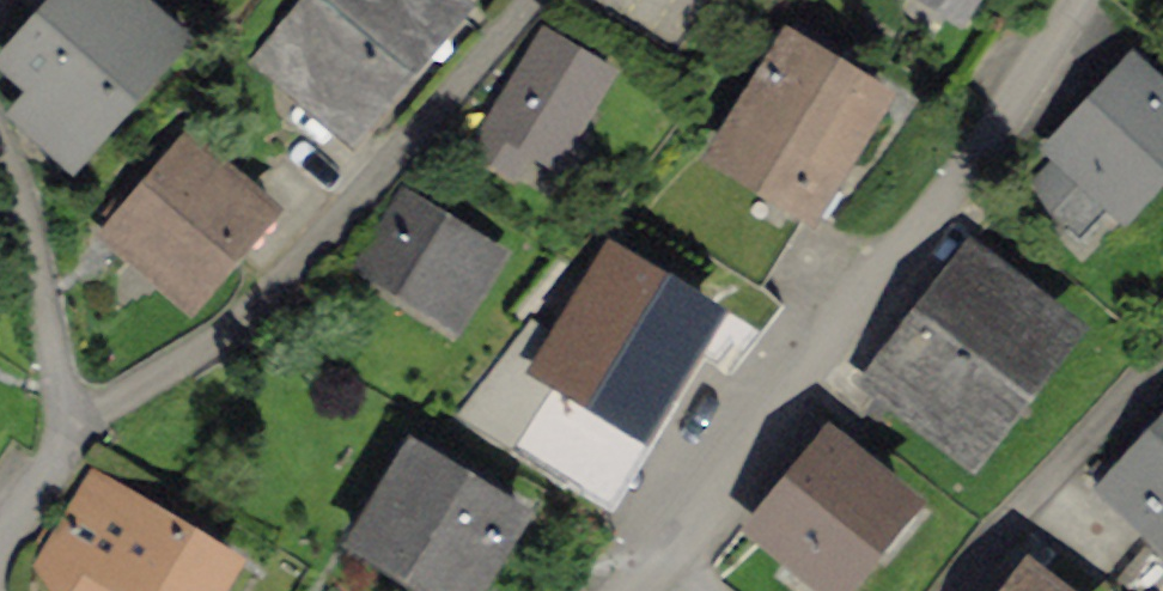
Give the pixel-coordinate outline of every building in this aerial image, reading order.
[(142,0),(63,0),(11,57),(42,85),(21,109),(65,148),(138,67),(151,79),(187,40),(142,0)] [(456,0),(305,0),(260,55),(356,134),(463,5),(456,0)] [(957,0),(907,0),(944,22),(957,0)] [(466,142),(530,183),(608,63),(544,22),(466,142)] [(812,202),(876,89),(786,38),(722,152),(812,202)] [(1135,61),(1044,176),(1124,238),(1162,189),(1162,83),(1135,61)] [(273,195),(187,126),(105,227),(191,296),(273,195)] [(458,306),(493,247),(404,194),(368,253),(458,306)] [(1084,336),(949,239),(843,384),(978,481),(1084,336)] [(618,460),(710,321),(610,255),(518,394),(618,460)] [(1098,495),(1162,556),(1162,427),(1098,495)] [(828,445),(740,543),(795,590),(841,590),(908,516),(828,445)] [(402,453),(337,572),(372,590),(478,590),(519,516),(402,453)] [(85,478),(36,563),(85,590),(194,590),(216,552),(85,478)] [(987,558),(967,590),(1041,590),(987,558)]
